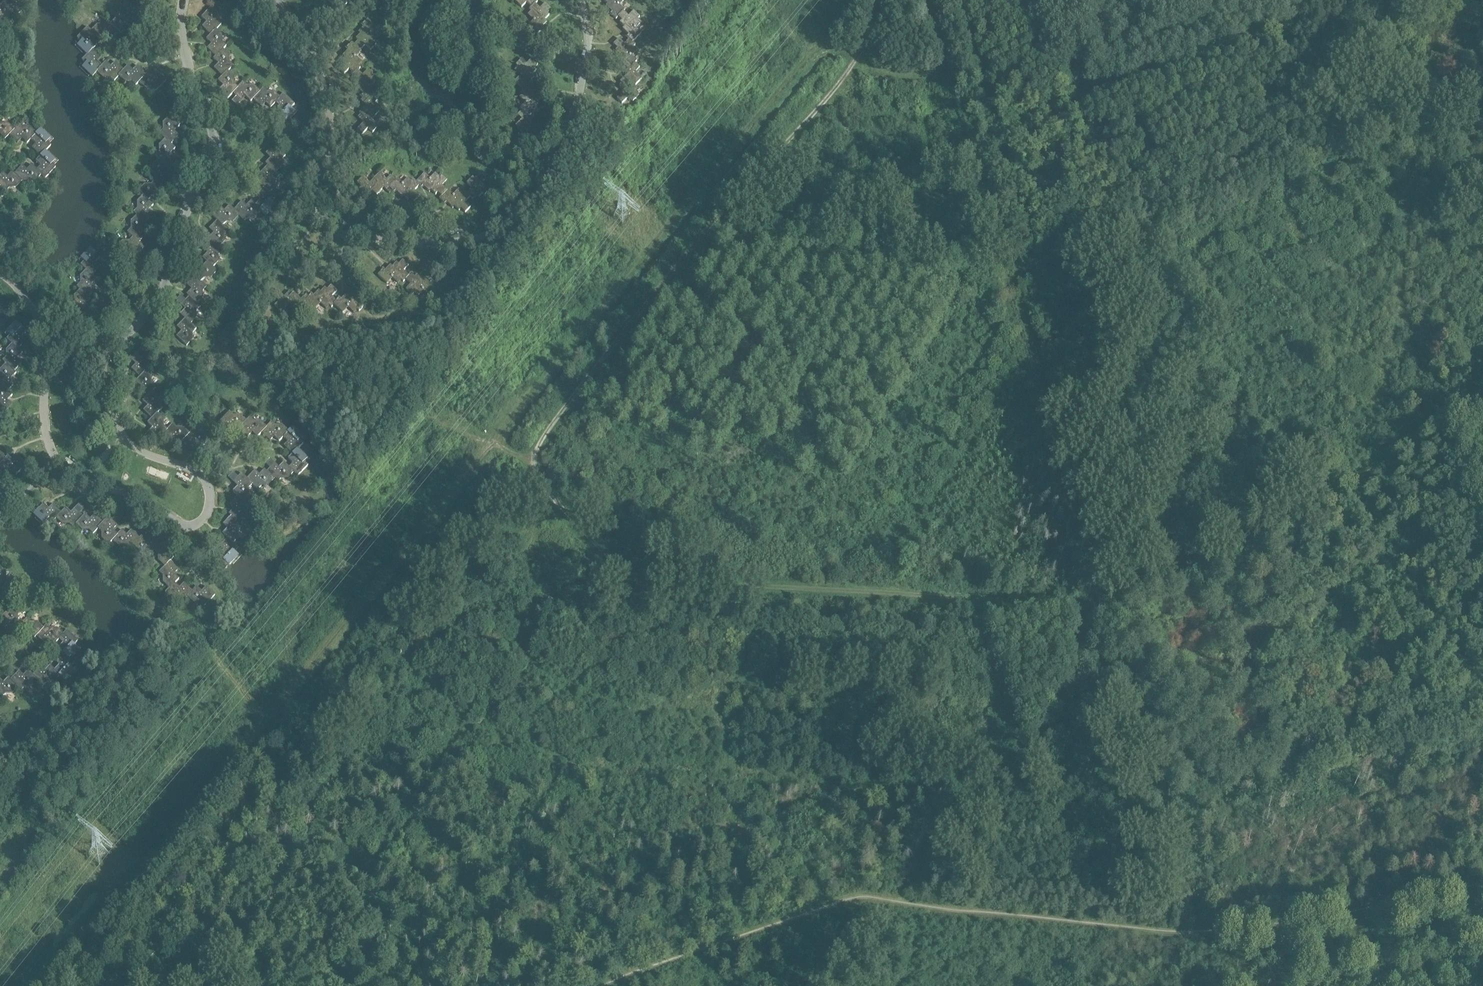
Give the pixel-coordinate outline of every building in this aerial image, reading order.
[(15,1),(9,7),(14,12),(13,12),(17,15),(28,4),(24,0),(14,0),(15,1)] [(142,3),(142,2),(148,8),(148,7),(151,4),(156,9),(161,4),(157,0),(140,0),(142,3)] [(624,12),(625,11),(620,5),(625,0),(604,0),(603,0),(608,5),(606,7),(612,13),(611,15),(616,20),(618,18),(624,12)] [(13,12),(14,12),(9,7),(4,2),(2,4),(4,5),(1,9),(0,8),(0,19),(1,18),(8,18),(13,12)] [(133,19),(139,24),(138,25),(144,30),(152,21),(146,15),(149,12),(151,14),(153,12),(148,7),(148,8),(142,2),(142,3),(136,9),(137,16),(133,19)] [(532,7),(529,10),(531,12),(528,16),(534,21),(528,26),(537,35),(542,30),(541,28),(547,22),(545,20),(550,15),(547,13),(551,9),(546,4),(541,9),(536,4),(535,4),(532,7)] [(202,27),(211,35),(216,29),(217,30),(222,24),(218,21),(218,14),(211,7),(202,17),(204,19),(205,18),(209,21),(202,27)] [(630,39),(633,42),(642,34),(636,28),(641,23),(638,20),(640,17),(634,11),(629,17),(624,12),(618,18),(622,21),(620,23),(624,28),(623,30),(629,36),(628,37),(629,39),(630,39)] [(111,24),(119,31),(119,32),(121,34),(123,32),(121,30),(124,27),(130,33),(138,25),(139,24),(133,19),(128,14),(124,18),(117,18),(111,24)] [(358,41),(355,45),(360,51),(365,46),(371,51),(376,44),(374,42),(378,39),(372,34),(377,28),(368,19),(363,25),(365,26),(359,33),(360,35),(356,39),(358,41)] [(92,31),(96,36),(101,41),(103,39),(101,37),(104,34),(111,40),(119,32),(119,31),(111,24),(108,21),(105,25),(98,25),(92,31)] [(78,38),(77,38),(82,42),(82,49),(87,55),(88,55),(93,49),(97,45),(95,43),(94,45),(91,42),(96,36),(92,31),(88,27),(78,38)] [(223,49),(224,49),(227,46),(223,42),(223,35),(217,30),(216,29),(211,35),(207,39),(209,41),(210,39),(213,42),(207,49),(216,57),(223,49)] [(630,39),(629,39),(625,44),(619,39),(613,45),(618,49),(615,51),(620,55),(618,57),(625,64),(623,65),(625,67),(629,70),(635,63),(637,61),(632,56),(637,50),(634,47),(636,45),(633,42),(630,39)] [(360,51),(355,45),(352,43),(347,48),(349,50),(343,57),(345,58),(340,63),(343,65),(339,69),(344,75),(350,69),(355,74),(358,70),(358,71),(361,68),(359,66),(362,63),(356,57),(362,52),(360,51)] [(87,55),(82,60),(85,62),(86,64),(87,71),(93,77),(97,72),(102,67),(102,66),(100,65),(99,67),(95,64),(101,57),(93,49),(88,55),(87,55)] [(214,69),(223,76),(223,77),(228,71),(234,66),(230,62),(230,55),(224,49),(223,49),(216,57),(213,59),(215,61),(217,59),(220,62),(214,69)] [(515,82),(524,90),(527,87),(529,85),(528,84),(534,77),(532,75),(536,71),(534,69),(538,64),(532,59),(527,64),(522,59),(516,65),(518,67),(515,71),(521,76),(515,82)] [(102,67),(97,72),(103,78),(110,78),(114,82),(119,76),(124,71),(124,70),(116,62),(110,69),(106,66),(108,64),(106,62),(102,66),(102,67)] [(629,70),(625,67),(622,70),(627,75),(620,83),(622,84),(625,87),(632,80),(637,85),(643,79),(636,72),(640,67),(635,63),(629,70)] [(124,71),(119,76),(125,82),(132,82),(136,86),(139,82),(146,74),(138,66),(132,73),(129,70),(130,68),(128,66),(124,70),(124,71)] [(358,71),(358,70),(355,74),(352,76),(357,80),(354,83),(359,87),(357,89),(364,95),(362,96),(364,98),(367,101),(374,94),(376,93),(370,87),(376,82),(372,78),(374,76),(368,70),(363,76),(358,71)] [(223,77),(223,76),(218,81),(220,83),(222,81),(225,84),(219,90),(228,99),(233,93),(238,88),(238,87),(235,84),(235,77),(228,71),(223,77)] [(146,74),(139,82),(145,88),(152,88),(156,92),(166,81),(158,72),(152,79),(149,76),(150,74),(148,72),(146,74)] [(622,84),(619,87),(624,92),(617,100),(622,104),(629,97),(633,102),(640,95),(633,89),(637,85),(632,80),(625,87),(622,84)] [(243,82),(238,87),(238,88),(233,93),(237,97),(232,101),(237,106),(241,101),(248,95),(251,98),(249,100),(251,102),(253,99),(260,92),(260,91),(254,85),(247,86),(243,82)] [(524,90),(521,93),(523,95),(520,98),(526,104),(520,109),(522,111),(522,110),(529,117),(532,114),(534,112),(533,111),(539,105),(537,103),(541,98),(539,96),(543,92),(538,86),(532,92),(527,87),(524,90)] [(263,88),(260,91),(260,92),(253,99),(261,107),(268,101),(271,104),(269,106),(271,108),(276,103),(280,98),(280,97),(274,92),(267,92),(263,88)] [(279,112),(277,110),(275,112),(285,121),(291,115),(291,108),(295,104),(284,94),(280,97),(280,98),(276,103),(282,108),(279,112)] [(379,99),(374,94),(367,101),(364,98),(361,101),(367,106),(360,114),(361,115),(364,118),(371,111),(376,116),(382,110),(375,103),(379,99)] [(176,110),(169,117),(179,126),(186,119),(176,110)] [(515,126),(522,132),(526,128),(533,134),(536,131),(538,130),(530,123),(535,117),(532,114),(529,117),(522,110),(522,111),(518,115),(522,119),(515,126)] [(372,120),(376,116),(371,111),(364,118),(361,115),(358,118),(364,123),(357,131),(362,136),(368,129),(373,133),(379,127),(372,120)] [(178,128),(179,126),(169,117),(163,123),(163,130),(160,134),(165,139),(171,144),(179,136),(173,130),(176,127),(178,128)] [(1,133),(4,136),(3,138),(5,140),(9,135),(14,129),(8,123),(1,123),(0,123),(0,134),(1,133)] [(14,129),(9,135),(17,143),(23,137),(26,140),(25,141),(27,143),(31,139),(36,133),(30,127),(23,127),(19,124),(14,129)] [(36,133),(31,139),(33,140),(34,139),(38,142),(31,148),(40,156),(46,151),(51,145),(47,141),(47,134),(40,128),(36,133)] [(156,156),(159,159),(167,166),(175,158),(169,152),(172,149),(174,150),(176,148),(171,144),(165,139),(159,145),(160,152),(156,156)] [(268,161),(266,164),(268,166),(268,165),(276,173),(282,167),(282,160),(286,156),(275,145),(266,154),(273,160),(270,163),(268,161)] [(40,156),(35,160),(37,162),(39,161),(42,164),(37,169),(37,170),(41,174),(41,175),(45,178),(47,176),(56,167),(52,163),(51,156),(46,151),(40,156)] [(150,176),(155,181),(161,186),(169,178),(163,172),(166,168),(168,170),(170,168),(167,166),(159,159),(153,165),(153,172),(150,176)] [(14,174),(22,181),(22,182),(25,185),(28,181),(35,181),(41,175),(41,174),(37,170),(37,169),(32,165),(30,167),(31,168),(28,171),(22,165),(14,174)] [(262,181),(260,183),(264,188),(264,187),(270,193),(276,186),(276,180),(280,176),(276,173),(268,165),(268,166),(260,174),(266,180),(263,183),(262,181)] [(5,192),(9,188),(16,188),(22,182),(22,181),(14,174),(12,172),(10,174),(12,175),(9,179),(3,172),(0,175),(0,187),(5,192)] [(389,187),(396,180),(391,176),(387,180),(380,173),(374,179),(379,184),(372,191),(375,194),(377,196),(384,188),(389,194),(392,191),(389,187)] [(438,193),(442,197),(447,191),(442,186),(447,181),(441,175),(439,177),(436,174),(430,179),(425,174),(417,182),(420,186),(422,188),(423,186),(429,193),(431,191),(436,195),(438,193)] [(471,197),(470,197),(473,200),(477,196),(479,198),(483,193),(485,195),(492,188),(493,190),(498,185),(489,176),(484,181),(479,176),(475,180),(473,177),(467,184),(472,189),(467,194),(471,197)] [(379,184),(374,179),(370,184),(363,177),(357,183),(362,188),(355,194),(360,199),(367,192),(373,197),(375,194),(372,191),(379,184)] [(389,187),(392,191),(394,192),(396,191),(402,197),(404,195),(408,200),(410,198),(415,202),(420,196),(415,191),(420,186),(417,182),(414,180),(412,182),(408,178),(403,184),(398,179),(396,180),(389,187)] [(167,191),(161,186),(155,181),(152,185),(145,185),(139,191),(143,196),(144,195),(149,201),(149,200),(151,199),(149,197),(152,194),(158,200),(167,191)] [(256,205),(262,211),(261,211),(266,215),(272,209),(272,202),(276,198),(270,193),(264,187),(264,188),(256,196),(262,202),(259,205),(258,203),(256,205)] [(440,199),(445,204),(446,203),(453,209),(455,207),(459,211),(461,209),(465,213),(471,207),(466,202),(470,197),(471,197),(467,194),(465,191),(463,193),(459,190),(454,195),(448,190),(447,191),(442,197),(440,199)] [(134,213),(137,215),(145,223),(146,223),(153,214),(147,208),(150,205),(152,207),(154,205),(149,200),(149,201),(144,195),(143,196),(138,202),(138,209),(134,213)] [(234,210),(240,215),(239,216),(245,221),(249,217),(255,217),(261,211),(262,211),(256,205),(252,201),(250,203),(251,204),(249,208),(242,202),(234,210)] [(220,206),(212,215),(217,220),(218,220),(223,225),(227,222),(233,222),(239,216),(240,215),(234,210),(230,205),(228,208),(230,209),(227,212),(220,206)] [(128,232),(133,238),(134,237),(139,243),(147,234),(141,228),(144,225),(146,227),(148,225),(146,223),(145,223),(137,215),(131,222),(131,229),(128,232)] [(211,236),(209,238),(211,240),(219,248),(219,247),(225,241),(225,234),(229,231),(223,225),(218,220),(217,220),(209,229),(216,235),(213,238),(211,236)] [(145,248),(139,243),(134,237),(133,238),(130,241),(123,241),(117,247),(117,248),(123,253),(122,253),(127,257),(129,255),(127,254),(130,251),(136,257),(145,248)] [(205,256),(203,258),(207,262),(213,268),(213,267),(219,261),(219,254),(223,251),(219,247),(219,248),(211,240),(203,249),(210,255),(207,258),(205,256)] [(81,265),(86,270),(87,270),(92,276),(92,275),(100,267),(94,261),(97,258),(99,260),(100,258),(101,258),(95,252),(91,248),(85,254),(85,261),(81,265)] [(409,276),(404,271),(409,266),(403,260),(399,264),(397,262),(393,267),(391,265),(385,272),(383,270),(378,276),(387,284),(392,279),(398,284),(401,280),(403,282),(406,280),(409,276)] [(198,263),(190,271),(195,277),(196,277),(201,282),(204,278),(211,278),(218,272),(213,267),(213,268),(207,262),(206,264),(207,266),(204,269),(198,263)] [(77,287),(80,290),(88,297),(96,289),(90,283),(93,280),(95,282),(97,279),(92,275),(92,276),(87,270),(86,270),(81,276),(81,283),(77,287)] [(411,273),(409,276),(406,280),(411,284),(406,290),(412,296),(414,293),(418,297),(423,291),(429,296),(431,294),(430,294),(437,287),(433,284),(434,284),(432,282),(431,284),(424,278),(422,280),(417,275),(415,277),(411,273)] [(189,293),(187,295),(189,297),(197,304),(203,298),(203,291),(207,287),(201,282),(196,277),(195,277),(187,285),(194,291),(191,294),(189,293)] [(332,308),(334,305),(337,302),(332,297),(337,291),(332,286),(327,290),(325,288),(321,292),(319,291),(313,297),(311,296),(310,298),(307,301),(314,308),(313,308),(315,310),(321,304),(326,309),(329,306),(332,308)] [(91,299),(88,297),(80,290),(74,296),(75,303),(71,307),(82,318),(90,309),(84,303),(87,300),(89,301),(91,299)] [(359,312),(365,306),(360,301),(365,295),(359,290),(355,294),(353,292),(349,297),(347,295),(341,301),(339,300),(337,302),(334,305),(343,314),(348,308),(354,313),(357,310),(359,312)] [(181,296),(176,300),(181,305),(187,311),(184,314),(183,312),(181,314),(185,319),(191,324),(197,318),(197,311),(201,307),(197,304),(189,297),(186,300),(181,296)] [(179,335),(177,337),(187,346),(193,340),(193,333),(197,329),(191,324),(185,319),(177,327),(184,333),(181,336),(179,335)] [(7,339),(12,344),(13,344),(18,349),(26,341),(20,335),(23,331),(25,333),(27,331),(17,322),(11,328),(11,335),(7,339)] [(3,361),(6,364),(14,371),(22,363),(16,357),(19,353),(21,355),(23,353),(18,349),(13,344),(12,344),(6,350),(7,357),(3,361)] [(141,350),(131,360),(133,362),(135,360),(138,363),(132,369),(140,377),(146,372),(151,366),(147,363),(147,356),(141,350)] [(62,366),(71,374),(76,369),(67,360),(62,366)] [(14,371),(6,364),(0,370),(0,377),(0,384),(2,386),(3,386),(8,391),(16,382),(10,376),(13,373),(15,375),(17,373),(14,371)] [(140,377),(136,381),(138,383),(140,382),(143,385),(137,391),(145,399),(153,391),(156,388),(152,385),(152,378),(146,372),(140,377)] [(8,391),(3,386),(2,386),(0,389),(0,410),(4,413),(12,405),(6,399),(9,395),(11,397),(13,395),(8,391)] [(145,399),(143,401),(145,403),(147,401),(150,404),(144,411),(152,418),(152,419),(158,413),(163,408),(159,404),(159,397),(153,391),(145,399)] [(100,397),(90,400),(96,421),(106,418),(100,397)] [(230,412),(219,423),(228,431),(234,425),(237,428),(236,429),(238,431),(240,429),(247,421),(241,415),(234,415),(230,412)] [(149,432),(144,437),(149,442),(154,437),(157,441),(163,435),(162,435),(168,430),(168,429),(164,426),(164,419),(158,413),(152,419),(152,418),(148,423),(150,425),(152,423),(155,426),(149,432)] [(247,421),(240,429),(248,437),(254,431),(257,434),(256,436),(258,438),(262,433),(267,427),(261,421),(254,421),(250,418),(247,421)] [(267,427),(262,433),(270,441),(276,435),(279,438),(278,439),(280,441),(284,437),(289,431),(283,425),(276,425),(272,422),(267,427)] [(168,430),(162,435),(163,435),(171,443),(177,437),(180,440),(178,442),(180,444),(183,441),(182,441),(190,433),(183,427),(177,427),(173,424),(168,429),(168,430)] [(289,431),(284,437),(286,439),(287,437),(290,440),(284,446),(293,454),(298,449),(304,443),(300,439),(299,432),(293,426),(289,431)] [(190,433),(182,441),(183,441),(191,449),(197,443),(200,446),(198,448),(200,450),(210,440),(203,434),(196,434),(193,430),(190,433)] [(293,454),(288,458),(290,460),(292,459),(295,462),(290,467),(289,468),(294,472),(294,473),(298,476),(309,465),(304,461),(304,454),(298,449),(293,454)] [(5,472),(12,472),(16,475),(27,464),(18,456),(12,462),(9,459),(10,458),(8,456),(6,458),(0,465),(0,467),(5,472)] [(270,459),(266,464),(270,468),(267,472),(275,479),(275,480),(278,483),(281,479),(288,479),(294,473),(294,472),(289,468),(290,467),(284,462),(283,465),(284,466),(281,469),(275,463),(270,459)] [(247,479),(253,484),(253,485),(258,490),(262,486),(269,486),(275,480),(275,479),(267,472),(265,470),(263,472),(265,473),(262,476),(255,470),(247,479)] [(234,473),(229,478),(234,482),(240,488),(237,492),(235,490),(233,492),(238,496),(244,501),(250,495),(249,488),(253,485),(253,484),(247,479),(242,474),(238,477),(234,473)] [(231,512),(229,514),(232,516),(240,523),(246,517),(246,510),(249,506),(244,501),(238,496),(230,504),(236,510),(233,514),(231,512)] [(44,504),(34,514),(40,520),(47,520),(51,524),(56,519),(56,518),(62,513),(61,513),(53,505),(47,511),(44,508),(46,506),(44,504)] [(62,513),(56,518),(56,519),(63,525),(70,524),(73,528),(76,525),(84,517),(83,517),(80,513),(85,509),(80,504),(75,509),(69,515),(66,512),(68,510),(66,508),(61,513),(62,513)] [(84,517),(76,525),(83,531),(89,530),(93,534),(99,529),(98,528),(104,523),(103,523),(95,515),(89,521),(86,518),(88,516),(86,514),(83,517),(84,517)] [(225,532),(223,534),(228,538),(233,543),(234,543),(240,537),(239,530),(243,526),(240,523),(232,516),(224,524),(230,530),(227,533),(225,532)] [(104,523),(98,528),(99,529),(102,532),(102,539),(109,545),(113,541),(113,540),(118,535),(116,533),(114,535),(111,532),(117,526),(109,517),(103,523),(104,523)] [(118,535),(113,540),(113,541),(119,546),(126,546),(130,550),(133,547),(133,546),(140,539),(140,538),(131,530),(125,537),(122,534),(124,532),(122,530),(118,535)] [(140,539),(133,546),(133,547),(139,553),(146,552),(150,556),(155,550),(160,545),(151,537),(145,543),(142,540),(144,538),(142,536),(140,538),(140,539)] [(219,556),(213,563),(223,572),(229,565),(235,559),(235,552),(239,548),(234,543),(233,543),(228,538),(220,546),(226,552),(223,556),(221,554),(219,556)] [(160,545),(155,550),(158,554),(159,561),(165,566),(165,567),(170,561),(175,557),(173,555),(171,557),(168,554),(174,547),(165,539),(160,545)] [(163,583),(170,588),(170,589),(175,583),(180,579),(178,577),(176,579),(173,576),(179,569),(170,561),(165,567),(165,566),(159,572),(163,576),(163,583)] [(7,586),(10,583),(7,579),(6,572),(0,566),(0,593),(7,586)] [(183,603),(188,597),(193,591),(184,583),(178,590),(175,587),(177,585),(175,583),(170,589),(170,588),(165,593),(172,599),(179,599),(183,603)] [(7,586),(0,593),(0,597),(1,596),(4,599),(0,603),(0,607),(6,613),(7,613),(12,608),(17,602),(14,599),(13,592),(7,586)] [(197,587),(193,591),(188,597),(194,603),(201,603),(205,606),(215,595),(207,587),(201,593),(197,590),(199,589),(197,587)] [(7,613),(6,613),(2,617),(4,619),(6,618),(9,621),(3,627),(12,635),(17,630),(17,629),(22,624),(19,621),(18,614),(12,608),(7,613)] [(27,618),(22,624),(17,629),(17,630),(25,638),(31,631),(35,634),(33,636),(35,638),(37,636),(44,628),(38,622),(31,622),(27,618)] [(37,636),(45,644),(51,638),(54,641),(53,642),(55,644),(60,639),(59,639),(64,634),(58,628),(51,628),(47,625),(44,628),(37,636)] [(59,648),(63,653),(63,652),(69,658),(69,657),(75,652),(75,645),(79,641),(68,630),(64,634),(59,639),(60,639),(66,645),(63,648),(61,646),(59,648)] [(57,668),(55,670),(61,676),(60,676),(65,680),(71,674),(71,667),(75,663),(69,657),(69,658),(63,652),(63,653),(55,661),(62,667),(59,670),(57,668)] [(55,682),(60,676),(61,676),(55,670),(51,666),(49,668),(51,669),(48,673),(41,666),(33,675),(39,680),(39,681),(44,686),(48,682),(55,682)] [(20,671),(12,680),(11,680),(19,687),(19,688),(22,691),(26,687),(33,687),(39,681),(39,680),(33,675),(29,671),(27,673),(29,674),(26,677),(20,671)] [(12,680),(9,678),(7,680),(9,681),(6,684),(0,679),(0,695),(2,698),(6,694),(13,694),(19,688),(19,687),(11,680),(12,680)]
